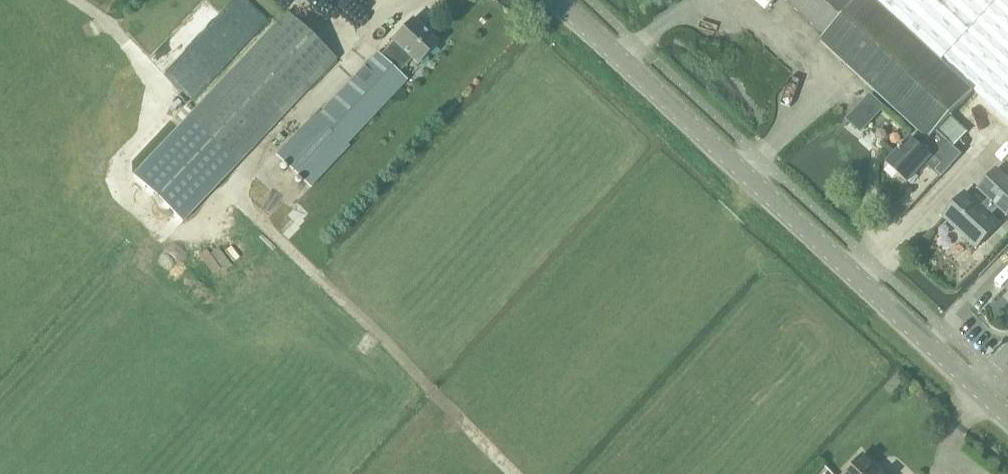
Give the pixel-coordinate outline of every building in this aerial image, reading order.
[(252,30),(266,15),(250,0),(235,0),(227,8),(252,30)] [(286,13),(134,175),(183,222),(215,187),(335,60),(286,13)] [(419,65),(439,44),(412,19),(393,40),(394,41),(380,56),(377,52),(317,118),(315,116),(278,156),(311,187),(348,147),(346,145),(406,79),(399,73),(412,59),(419,65)] [(871,91),(848,116),(863,130),(886,105),(871,91)] [(962,155),(955,149),(936,130),(928,140),(921,147),(911,138),(887,164),(908,184),(925,165),(940,179),(962,155)] [(944,217),(977,248),(998,225),(990,217),(998,208),(1007,216),(1007,215),(1007,182),(997,172),(979,191),(989,200),(981,208),(965,194),(944,217)] [(862,456),(845,473),(881,473),(862,456)]
